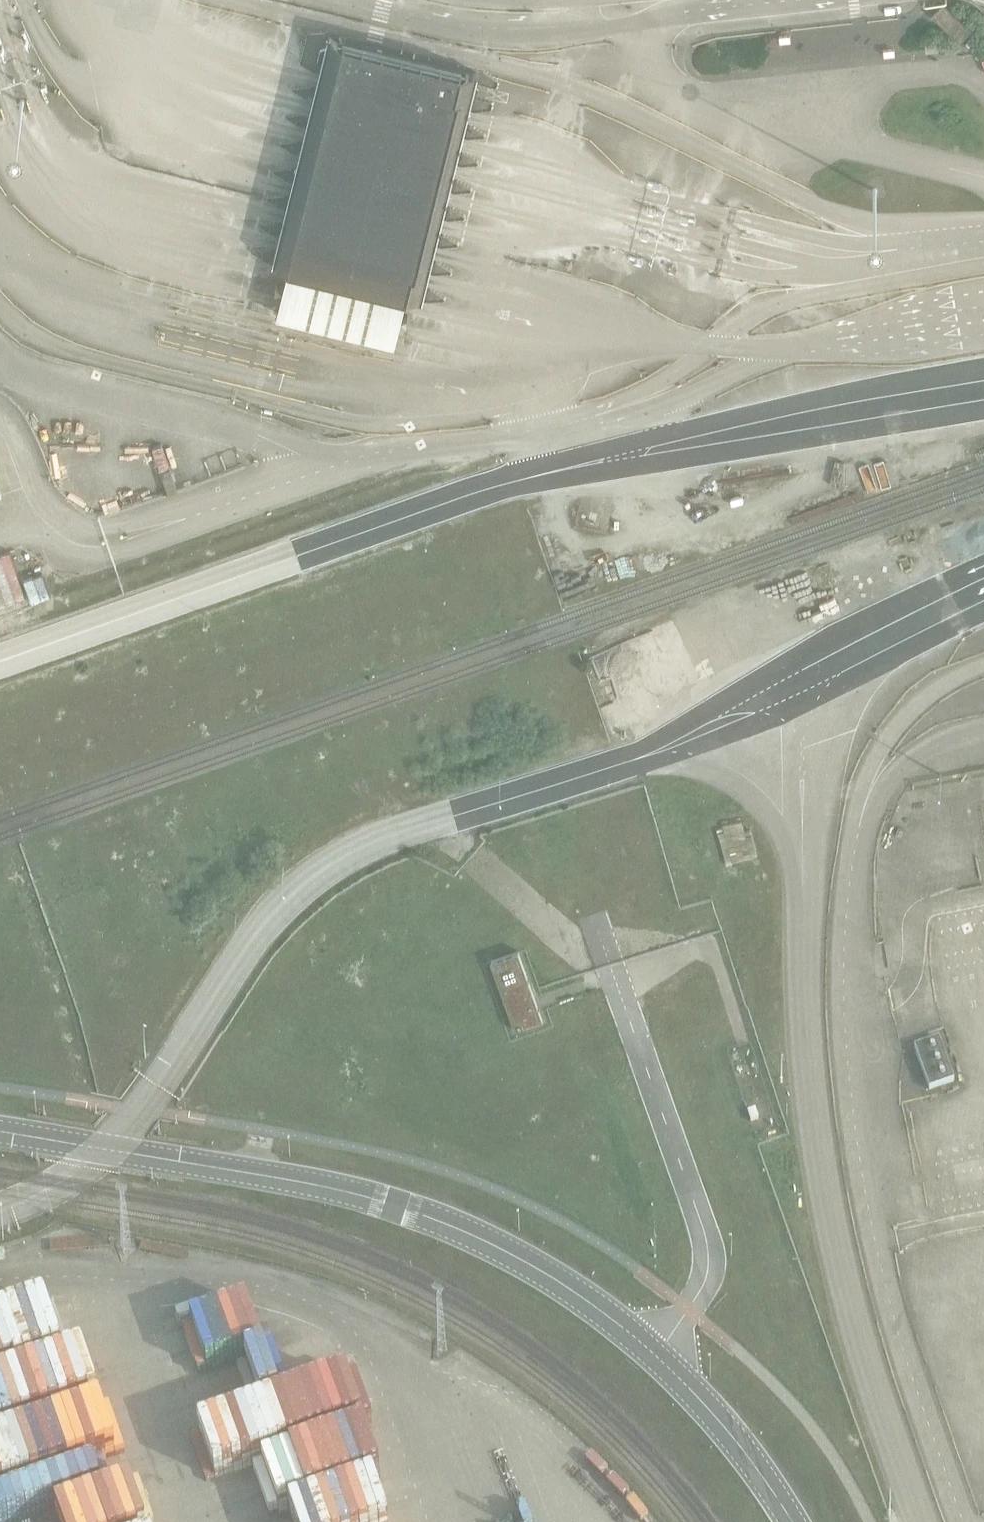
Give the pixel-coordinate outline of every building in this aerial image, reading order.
[(942,3),(931,15),(959,42),(970,30),(942,3)] [(926,51),(938,49),(937,38),(924,39),(926,51)] [(477,75),(332,42),(280,265),(409,295),(425,298),(477,75)] [(409,295),(280,265),(268,315),(397,346),(409,295)] [(535,1000),(526,974),(518,951),(490,961),(498,984),(515,1031),(542,1021),(538,1010),(535,1000)] [(938,1039),(914,1047),(929,1090),(954,1081),(938,1039)] [(397,1475),(255,1521),(413,1521),(397,1475)]
